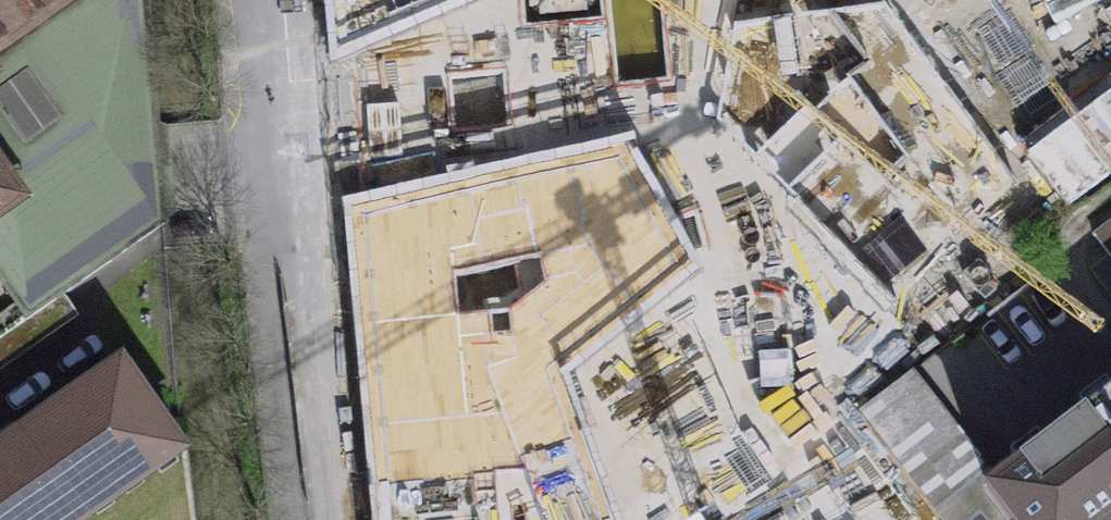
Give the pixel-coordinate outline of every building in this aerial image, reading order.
[(29,317),(31,316),(163,223),(145,0),(0,0),(0,276),(29,317)] [(339,53),(463,0),(330,0),(339,53)] [(875,1),(734,27),(715,127),(882,302),(1008,175),(875,1)] [(630,142),(350,211),(377,519),(612,519),(553,348),(682,269),(630,142)] [(1092,233),(1110,257),(1110,219),(1092,233)] [(121,362),(97,380),(98,382),(0,451),(0,519),(75,519),(146,470),(148,472),(182,450),(121,362)] [(943,519),(1020,519),(992,483),(984,473),(987,470),(911,371),(859,411),(943,519)] [(992,483),(1020,519),(1110,519),(1110,392),(992,483)]
